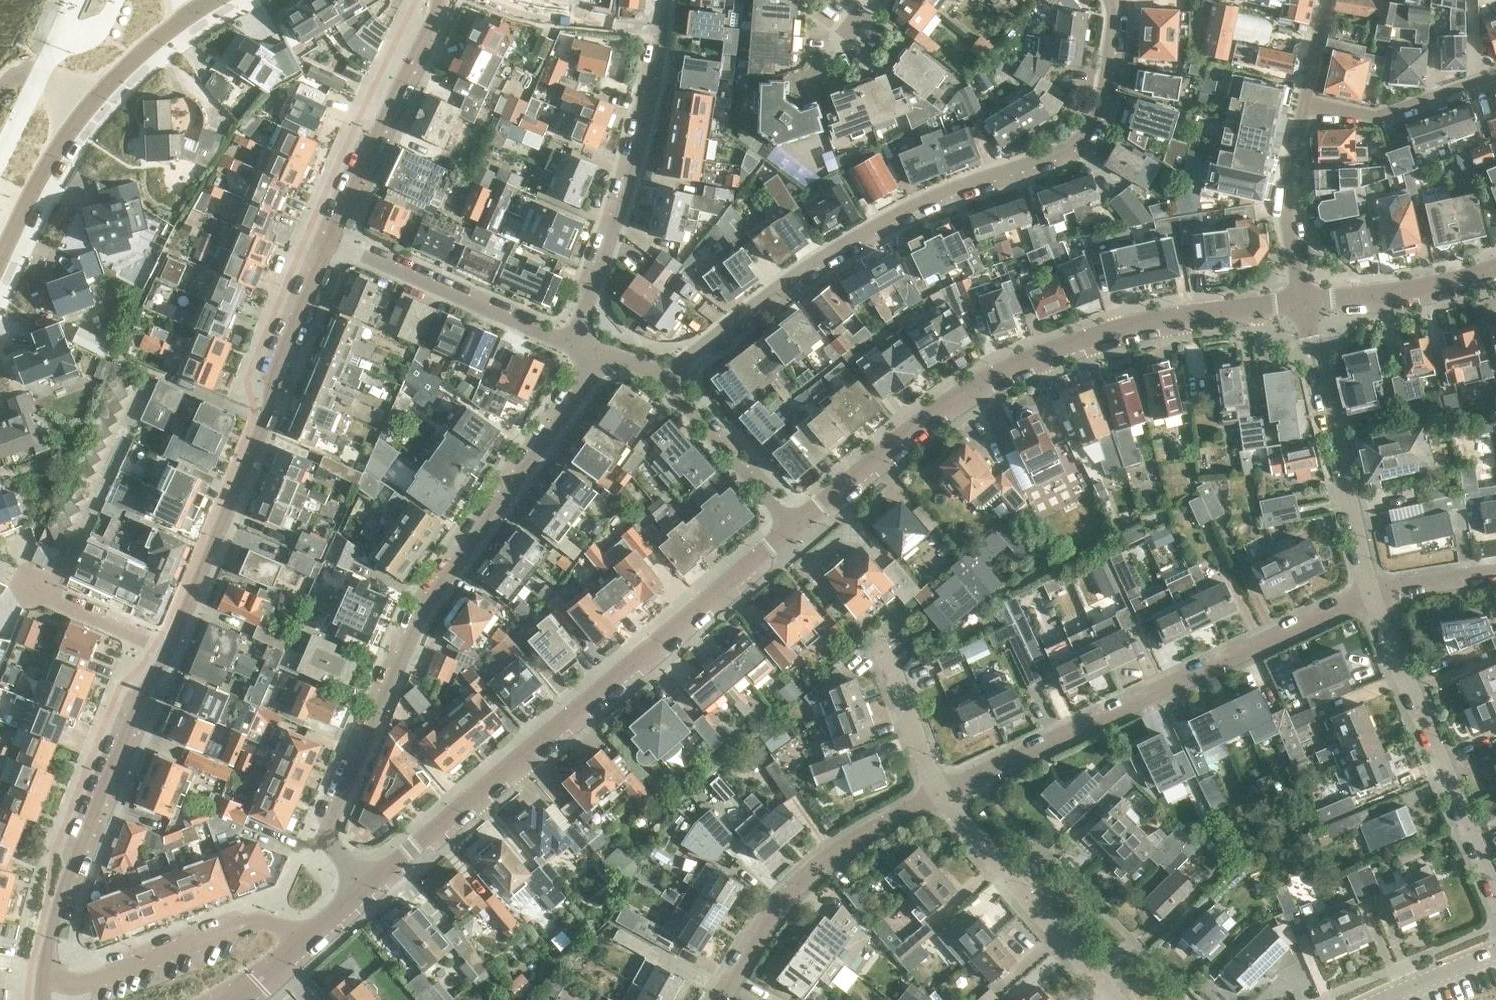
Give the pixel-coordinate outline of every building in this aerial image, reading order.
[(334,0),(309,0),(306,2),(325,33),(346,20),(334,0)] [(363,0),(334,0),(346,20),(350,26),(359,20),(356,15),(367,8),(363,0)] [(690,5),(724,8),(725,0),(690,0),(690,5)] [(742,12),(743,0),(741,0),(734,0),(733,10),(729,9),(729,10),(742,12)] [(753,30),(798,35),(799,24),(796,20),(797,9),(780,7),(781,0),(756,0),(753,30)] [(935,13),(918,0),(907,0),(906,1),(903,0),(900,10),(897,13),(912,26),(906,33),(934,54),(940,46),(922,31),(935,13)] [(935,13),(945,0),(918,0),(935,13)] [(1281,5),(1279,17),(1307,24),(1308,24),(1313,0),(1258,0),(1281,5)] [(1417,2),(1416,6),(1396,3),(1382,0),(1380,0),(1336,0),(1334,9),(1369,17),(1370,12),(1379,14),(1375,38),(1389,40),(1391,26),(1414,29),(1412,44),(1427,45),(1430,4),(1417,2)] [(1464,9),(1464,0),(1431,0),(1431,4),(1450,7),(1464,9)] [(305,46),(325,33),(306,2),(285,15),(305,46)] [(1211,21),(1203,55),(1227,61),(1239,9),(1215,3),(1211,21)] [(1441,70),(1466,69),(1465,35),(1464,9),(1450,7),(1449,15),(1450,35),(1437,36),(1437,47),(1441,47),(1441,70)] [(1052,33),(1084,39),(1087,14),(1056,8),(1052,33)] [(1143,8),(1142,33),(1177,35),(1189,36),(1190,12),(1178,12),(1178,10),(1143,8)] [(740,31),(742,12),(729,10),(728,18),(725,17),(725,16),(690,11),(686,37),(725,42),(723,54),(737,56),(740,31)] [(1275,18),(1239,10),(1232,38),(1268,47),(1275,18)] [(467,41),(471,43),(503,58),(510,44),(502,40),(509,26),(489,16),(486,21),(479,18),(467,41)] [(1484,23),(1495,56),(1495,19),(1484,23)] [(370,45),(377,50),(382,39),(364,24),(356,33),(361,39),(370,45)] [(361,39),(356,33),(350,28),(342,36),(355,50),(363,56),(372,61),(377,50),(370,45),(361,39)] [(797,50),(798,35),(753,30),(749,73),(762,75),(763,72),(774,73),(775,63),(792,64),(793,54),(797,50)] [(1080,64),(1084,39),(1052,33),(1049,58),(1080,64)] [(1177,35),(1142,33),(1140,56),(1171,59),(1169,69),(1186,73),(1186,60),(1176,59),(1177,35)] [(552,41),(540,35),(531,53),(543,59),(552,41)] [(296,71),(293,64),(282,44),(268,51),(248,37),(228,67),(253,84),(267,93),(281,71),(280,70),(282,70),(285,76),(296,71)] [(1382,57),(1364,52),(1366,46),(1327,37),(1325,49),(1333,51),(1324,93),(1360,101),(1364,83),(1367,83),(1369,74),(1379,76),(1382,57)] [(975,45),(987,54),(992,48),(979,39),(975,45)] [(574,40),(570,54),(580,56),(577,70),(581,70),(578,81),(579,81),(593,87),(596,74),(605,76),(611,48),(576,40),(574,40)] [(1019,64),(1050,85),(1052,83),(1042,77),(1050,66),(1028,51),(1023,59),(1017,56),(1020,52),(1003,42),(998,50),(1020,64),(1019,64)] [(503,58),(471,43),(462,61),(455,58),(449,70),(460,76),(479,85),(488,89),(503,58)] [(1250,64),(1293,73),(1293,71),(1297,70),(1299,61),(1296,58),(1296,57),(1238,43),(1237,48),(1245,50),(1244,55),(1254,57),(1251,59),(1250,64)] [(982,61),(987,54),(975,45),(970,51),(982,61)] [(1391,60),(1390,83),(1425,86),(1427,49),(1396,47),(1395,60),(1391,60)] [(924,100),(934,87),(938,89),(946,78),(943,76),(945,73),(912,48),(910,49),(905,49),(899,57),(900,62),(893,71),(917,90),(915,93),(924,100)] [(737,56),(723,54),(722,63),(686,58),(684,69),(679,72),(677,81),(682,85),(681,87),(717,93),(719,78),(728,80),(728,84),(733,85),(733,80),(737,56)] [(550,58),(545,67),(554,71),(563,75),(567,65),(550,58)] [(1207,64),(1191,59),(1188,72),(1204,77),(1207,64)] [(347,80),(334,73),(313,63),(308,73),(342,90),(347,80)] [(1046,92),(1050,85),(1019,64),(1013,74),(1034,88),(1033,90),(1008,105),(1024,131),(1049,116),(1050,116),(1063,102),(1046,92)] [(545,67),(540,80),(556,87),(565,91),(562,99),(581,106),(578,114),(607,126),(615,105),(576,90),(579,81),(578,81),(563,75),(554,71),(545,67)] [(982,68),(973,74),(984,92),(993,86),(982,68)] [(1135,88),(1152,92),(1151,95),(1177,100),(1181,77),(1138,69),(1135,88)] [(213,72),(205,84),(220,104),(232,85),(213,72)] [(912,129),(916,127),(925,122),(936,116),(924,108),(910,96),(905,86),(889,74),(887,76),(875,80),(870,77),(857,83),(871,126),(906,113),(912,129)] [(1232,97),(1281,108),(1286,85),(1231,74),(1229,85),(1227,95),(1232,97)] [(488,90),(488,89),(479,85),(460,76),(453,90),(481,104),(488,90)] [(1203,78),(1201,90),(1214,93),(1217,81),(1203,78)] [(282,126),(286,128),(305,137),(309,128),(316,131),(327,108),(322,105),(328,93),(301,82),(286,117),(282,126)] [(761,84),(759,132),(778,146),(823,131),(820,122),(823,121),(818,107),(801,112),(786,100),(786,82),(771,82),(771,85),(761,84)] [(835,140),(871,126),(857,83),(846,87),(844,92),(833,96),(839,113),(829,116),(833,126),(830,128),(835,140)] [(971,119),(983,113),(970,85),(958,90),(958,91),(969,115),(971,119)] [(1214,93),(1201,90),(1198,102),(1205,104),(1208,93),(1214,94),(1214,93)] [(676,91),(673,113),(713,120),(715,105),(729,107),(730,100),(676,91)] [(941,111),(939,114),(939,115),(940,116),(954,111),(957,120),(969,115),(958,91),(957,91),(946,105),(941,111)] [(443,147),(461,109),(428,94),(411,132),(443,147)] [(500,95),(494,111),(502,114),(508,99),(500,95)] [(502,114),(501,116),(512,121),(518,124),(527,103),(510,95),(508,99),(502,114)] [(532,96),(519,125),(544,136),(544,135),(548,125),(535,119),(536,117),(535,116),(542,101),(532,96)] [(1276,131),(1281,108),(1232,97),(1228,112),(1226,119),(1276,131)] [(937,98),(932,104),(941,111),(946,105),(937,98)] [(198,140),(183,134),(171,135),(169,100),(145,101),(148,161),(184,159),(184,158),(197,163),(208,167),(220,147),(225,135),(202,127),(198,140)] [(1125,125),(1131,127),(1127,139),(1144,149),(1149,132),(1169,138),(1177,112),(1138,101),(1135,110),(1129,109),(1125,125)] [(1438,115),(1449,147),(1452,146),(1460,144),(1458,138),(1479,131),(1484,146),(1495,142),(1495,118),(1487,121),(1486,116),(1475,121),(1470,104),(1438,115)] [(1024,131),(1008,105),(985,119),(1001,145),(1024,131)] [(562,109),(554,128),(558,129),(599,146),(607,126),(578,114),(578,115),(562,109)] [(713,120),(673,113),(669,134),(709,141),(713,120)] [(939,115),(936,116),(925,122),(945,171),(978,157),(966,127),(942,136),(940,131),(945,129),(940,116),(939,115)] [(1415,153),(1447,142),(1438,115),(1406,126),(1415,153)] [(501,116),(488,143),(501,149),(507,136),(508,134),(506,133),(511,123),(512,121),(501,116)] [(1283,133),(1276,131),(1226,119),(1225,127),(1221,143),(1271,154),(1272,149),(1279,151),(1283,133)] [(1203,121),(1193,120),(1190,131),(1201,134),(1203,121)] [(925,122),(916,127),(920,137),(923,144),(899,154),(910,184),(945,171),(925,122)] [(511,123),(506,133),(508,134),(507,136),(539,149),(544,136),(511,123)] [(316,142),(305,137),(286,128),(276,150),(306,164),(316,142)] [(743,130),(737,138),(748,146),(754,138),(743,130)] [(1318,161),(1319,161),(1343,160),(1344,168),(1358,168),(1358,160),(1367,160),(1367,146),(1354,147),(1354,135),(1333,135),(1333,130),(1317,131),(1317,135),(1313,135),(1313,150),(1318,150),(1318,161)] [(247,131),(245,136),(256,141),(258,135),(247,131)] [(256,141),(245,136),(244,137),(236,134),(232,141),(241,145),(252,149),(256,141)] [(709,141),(669,134),(666,155),(706,161),(709,141)] [(1182,174),(1181,175),(1182,175),(1186,157),(1185,157),(1188,143),(1171,138),(1163,161),(1170,166),(1182,174)] [(1473,167),(1493,159),(1493,157),(1495,155),(1495,142),(1484,146),(1470,151),(1473,167)] [(1274,155),(1271,154),(1221,143),(1220,149),(1217,164),(1265,177),(1267,171),(1271,172),(1275,169),(1277,159),(1274,155)] [(1400,144),(1385,148),(1387,154),(1391,165),(1394,175),(1403,173),(1413,169),(1428,164),(1425,154),(1412,159),(1408,147),(1405,148),(1400,144)] [(254,167),(261,170),(266,172),(265,173),(287,182),(287,183),(296,187),(306,164),(276,150),(264,145),(254,167)] [(434,163),(403,149),(395,145),(379,181),(386,185),(429,203),(437,185),(445,189),(453,172),(434,163)] [(1134,147),(1130,154),(1116,145),(1105,165),(1132,181),(1144,162),(1143,162),(1149,153),(1145,150),(1143,153),(1134,147)] [(893,187),(878,159),(885,156),(880,146),(860,157),(864,164),(851,171),(869,201),(893,187)] [(556,172),(589,185),(597,165),(555,148),(550,159),(560,163),(556,172)] [(746,152),(741,166),(749,173),(760,160),(762,157),(749,148),(746,152)] [(1442,160),(1445,174),(1453,172),(1453,173),(1461,172),(1462,175),(1475,173),(1473,167),(1470,151),(1464,152),(1450,157),(1442,160)] [(845,152),(835,156),(839,166),(849,162),(845,152)] [(219,164),(242,173),(246,163),(223,154),(219,164)] [(706,161),(666,155),(662,176),(702,183),(706,161)] [(1182,175),(1181,175),(1172,216),(1154,220),(1177,217),(1201,213),(1201,211),(1196,212),(1200,195),(1217,199),(1219,191),(1240,195),(1239,206),(1253,204),(1254,198),(1262,200),(1263,198),(1269,199),(1273,181),(1265,180),(1265,177),(1217,164),(1212,164),(1186,157),(1182,175)] [(1359,187),(1358,168),(1344,168),(1343,160),(1319,161),(1319,170),(1314,170),(1315,195),(1329,192),(1331,200),(1365,193),(1363,186),(1359,187)] [(479,165),(472,180),(488,188),(495,172),(479,165)] [(1391,165),(1384,165),(1385,179),(1386,178),(1389,177),(1394,175),(1391,165)] [(1485,170),(1492,186),(1490,186),(1495,200),(1495,165),(1485,170)] [(501,167),(495,180),(490,192),(476,224),(477,224),(496,232),(496,233),(516,188),(521,176),(501,167)] [(1413,169),(1403,173),(1405,185),(1415,183),(1416,183),(1413,169)] [(275,211),(287,183),(287,182),(265,173),(266,172),(261,170),(249,199),(275,211)] [(580,206),(589,185),(556,172),(553,181),(543,177),(538,188),(580,206)] [(738,187),(740,176),(727,174),(726,185),(738,187)] [(1064,184),(1075,217),(1092,211),(1090,205),(1100,202),(1099,199),(1091,175),(1064,184)] [(131,248),(127,235),(131,234),(125,215),(143,210),(135,181),(110,188),(114,203),(86,211),(94,244),(104,241),(108,255),(131,248)] [(786,184),(792,195),(803,190),(792,181),(786,184)] [(205,214),(213,195),(220,198),(224,189),(207,182),(192,208),(205,214)] [(1366,199),(1369,215),(1369,216),(1380,213),(1381,217),(1379,221),(1381,227),(1383,229),(1388,252),(1393,255),(1405,253),(1393,196),(1392,196),(1391,191),(1376,195),(1373,183),(1363,186),(1365,193),(1366,199)] [(465,213),(478,218),(490,190),(478,184),(465,213)] [(1047,244),(1048,244),(1054,242),(1058,240),(1053,224),(1065,220),(1063,214),(1073,211),(1064,184),(1038,194),(1046,218),(1047,217),(1050,224),(1041,226),(1040,223),(1039,223),(1047,244)] [(659,189),(654,212),(697,221),(700,210),(717,214),(723,207),(725,200),(726,200),(726,197),(732,199),(734,191),(705,185),(703,195),(691,192),(690,196),(659,189)] [(840,220),(843,224),(857,215),(839,185),(824,193),(826,197),(807,208),(821,232),(840,220)] [(1117,195),(1139,222),(1152,219),(1127,187),(1117,195)] [(1408,192),(1393,196),(1405,253),(1417,250),(1420,245),(1415,223),(1416,220),(1415,213),(1412,211),(1408,192)] [(1366,199),(1365,193),(1331,200),(1322,201),(1318,207),(1320,216),(1325,219),(1356,212),(1354,202),(1366,199)] [(1450,198),(1459,241),(1461,241),(1465,244),(1472,242),(1475,237),(1485,235),(1475,193),(1450,198)] [(1127,225),(1139,222),(1117,195),(1109,202),(1127,225)] [(275,211),(249,199),(243,196),(231,225),(241,230),(264,238),(275,211)] [(398,236),(409,210),(380,197),(369,223),(371,224),(370,228),(387,236),(389,232),(398,236)] [(1004,233),(1006,232),(1031,223),(1022,198),(996,207),(1004,233)] [(1451,243),(1459,241),(1450,198),(1425,204),(1434,246),(1436,246),(1440,249),(1448,247),(1451,243)] [(1165,201),(1148,205),(1153,218),(1169,215),(1165,201)] [(732,203),(724,213),(732,225),(742,217),(732,203)] [(525,219),(573,239),(575,235),(579,233),(583,225),(532,204),(525,219)] [(1226,230),(1231,267),(1235,267),(1238,269),(1244,268),(1247,265),(1251,265),(1251,264),(1253,263),(1254,262),(1257,264),(1268,249),(1266,247),(1265,242),(1266,242),(1267,242),(1265,224),(1253,225),(1253,219),(1255,219),(1253,204),(1239,206),(1224,208),(1225,217),(1235,216),(1236,221),(1236,227),(1226,228),(1226,230)] [(1014,256),(1006,232),(1004,233),(996,207),(969,217),(978,242),(992,237),(1000,261),(1014,256)] [(771,225),(790,254),(806,242),(799,233),(801,232),(797,227),(801,225),(791,210),(771,225)] [(426,211),(421,223),(411,246),(445,261),(454,241),(459,243),(463,235),(461,235),(464,227),(426,211)] [(697,221),(654,212),(649,234),(682,241),(684,231),(695,233),(697,221)] [(732,225),(724,213),(716,224),(722,232),(732,225)] [(1203,225),(1201,213),(1177,217),(1180,236),(1192,234),(1196,269),(1211,268),(1211,269),(1214,269),(1218,271),(1225,270),(1227,267),(1231,267),(1226,230),(1210,232),(1208,224),(1203,225)] [(1371,225),(1369,216),(1369,215),(1362,216),(1363,221),(1335,227),(1340,254),(1347,260),(1354,259),(1359,261),(1368,259),(1371,254),(1365,226),(1371,225)] [(1180,236),(1177,217),(1154,220),(1155,228),(1149,230),(1152,241),(1135,245),(1143,281),(1177,274),(1169,237),(1180,236)] [(777,264),(790,254),(771,225),(766,218),(746,233),(751,239),(761,254),(766,251),(769,256),(770,255),(777,264)] [(571,243),(573,239),(525,219),(520,233),(504,227),(501,235),(518,242),(521,236),(570,256),(573,248),(571,243)] [(1094,221),(1079,226),(1083,235),(1097,230),(1094,221)] [(932,238),(948,271),(956,267),(955,264),(968,258),(956,231),(955,231),(950,222),(936,229),(939,235),(932,238)] [(1027,227),(1034,249),(1047,244),(1039,223),(1027,227)] [(1110,289),(1143,281),(1135,245),(1128,247),(1125,241),(1118,242),(1120,249),(1113,250),(1108,229),(1085,234),(1091,258),(1103,256),(1110,289)] [(273,242),(264,238),(241,230),(232,252),(264,265),(273,242)] [(196,237),(195,237),(212,244),(214,237),(203,232),(200,239),(196,237)] [(905,261),(904,262),(918,291),(927,286),(923,278),(938,271),(940,274),(948,271),(932,238),(924,242),(921,236),(908,242),(913,252),(903,257),(905,261)] [(493,283),(503,261),(502,260),(501,261),(481,253),(484,247),(469,240),(466,246),(465,246),(456,266),(458,267),(458,266),(493,281),(492,282),(493,283)] [(1048,244),(1047,244),(1034,249),(1031,250),(1029,251),(1034,262),(1052,255),(1048,244)] [(245,283),(245,284),(254,288),(264,265),(232,252),(219,246),(215,256),(223,260),(218,272),(245,283)] [(721,262),(742,290),(757,279),(750,270),(752,268),(749,265),(753,262),(742,247),(721,262)] [(656,259),(675,273),(682,264),(663,249),(656,259)] [(93,276),(103,273),(95,250),(72,258),(78,274),(51,283),(62,315),(95,303),(88,282),(94,280),(93,276)] [(691,254),(675,276),(691,287),(704,278),(714,291),(717,288),(720,292),(722,291),(728,300),(742,290),(721,262),(711,269),(706,262),(700,266),(691,254)] [(922,298),(918,291),(904,262),(897,265),(891,255),(867,269),(883,299),(887,297),(882,289),(893,282),(907,306),(922,298)] [(1061,268),(1075,303),(1096,295),(1090,282),(1091,281),(1081,256),(1070,260),(1072,264),(1061,268)] [(519,279),(514,291),(550,306),(551,304),(554,305),(558,295),(555,293),(563,276),(539,266),(541,262),(528,257),(526,262),(518,259),(512,272),(521,276),(524,270),(536,275),(534,280),(530,278),(528,283),(519,279)] [(661,295),(660,294),(659,293),(674,273),(675,274),(675,273),(656,259),(655,259),(653,257),(633,283),(630,280),(623,289),(626,292),(620,301),(622,303),(624,301),(644,317),(661,295)] [(187,266),(170,258),(161,277),(179,285),(187,266)] [(245,283),(218,272),(208,268),(203,282),(209,284),(203,298),(207,300),(234,311),(245,284),(245,283)] [(885,321),(892,317),(890,313),(891,312),(883,299),(867,269),(844,282),(841,278),(831,286),(854,313),(856,304),(869,296),(881,317),(883,317),(885,321)] [(1015,269),(1008,271),(1011,280),(1014,290),(1022,287),(1015,269)] [(1055,304),(1058,310),(1068,306),(1054,272),(1025,285),(1037,314),(1042,317),(1047,315),(1048,310),(1047,307),(1055,304)] [(661,295),(644,317),(650,321),(647,324),(657,331),(659,328),(667,334),(670,331),(668,330),(682,311),(674,304),(681,295),(690,301),(697,292),(691,287),(675,276),(674,275),(660,294),(661,295)] [(346,295),(339,311),(367,322),(375,326),(381,329),(388,315),(372,308),(374,304),(377,306),(381,295),(374,292),(377,283),(359,276),(350,297),(346,295)] [(955,281),(954,282),(954,283),(955,282),(965,306),(980,300),(989,328),(987,331),(988,334),(989,336),(991,337),(994,337),(997,335),(998,333),(1015,327),(1011,315),(1021,311),(1010,280),(990,285),(989,282),(972,287),(969,277),(955,282),(955,281)] [(954,283),(954,282),(939,289),(947,301),(926,314),(951,356),(961,351),(962,345),(971,340),(956,316),(967,311),(965,306),(955,282),(954,283)] [(854,313),(831,286),(812,302),(826,319),(823,321),(831,331),(837,338),(832,342),(842,354),(851,346),(852,347),(872,334),(864,325),(853,335),(847,329),(842,323),(854,313)] [(388,315),(381,329),(398,336),(420,345),(421,345),(436,309),(402,294),(401,294),(392,316),(388,315)] [(155,312),(196,329),(200,330),(200,329),(222,339),(222,338),(234,311),(207,300),(200,316),(160,299),(155,312)] [(781,324),(804,355),(811,349),(814,353),(825,344),(799,310),(781,324)] [(463,320),(449,314),(435,347),(454,355),(466,326),(462,324),(463,320)] [(942,361),(951,356),(926,314),(905,326),(928,365),(938,359),(942,361)] [(337,315),(330,332),(374,351),(377,343),(367,339),(365,343),(359,340),(365,326),(337,315)] [(27,346),(29,352),(15,358),(17,363),(23,379),(25,384),(54,374),(57,383),(80,375),(59,322),(32,332),(36,343),(27,346)] [(798,360),(804,355),(781,324),(764,337),(784,364),(795,356),(798,360)] [(1487,326),(1495,355),(1495,324),(1487,326)] [(191,352),(222,365),(232,342),(222,338),(222,339),(200,329),(200,330),(196,329),(191,341),(154,325),(150,335),(171,344),(191,352)] [(74,342),(104,357),(111,342),(82,327),(74,342)] [(459,358),(471,363),(467,373),(481,379),(485,369),(482,368),(496,336),(473,327),(459,358)] [(1460,367),(1479,362),(1471,330),(1454,334),(1453,329),(1442,332),(1446,348),(1440,349),(1445,370),(1440,371),(1443,384),(1463,379),(1460,367)] [(876,346),(905,386),(913,380),(914,375),(923,368),(896,331),(876,346)] [(322,351),(350,363),(350,362),(357,365),(360,357),(353,354),(354,353),(362,356),(372,360),(381,364),(384,356),(375,351),(374,351),(330,332),(330,333),(329,335),(322,351)] [(140,347),(154,353),(155,351),(166,355),(171,344),(145,333),(140,347)] [(769,382),(778,393),(784,401),(786,400),(791,396),(792,395),(776,376),(773,373),(784,364),(764,337),(746,351),(769,382)] [(1421,383),(1419,378),(1418,375),(1433,371),(1426,337),(1421,338),(1417,337),(1414,338),(1411,340),(1399,343),(1406,375),(1391,378),(1397,403),(1425,395),(1421,383)] [(500,338),(492,357),(491,357),(486,368),(493,372),(498,360),(503,362),(511,343),(500,338)] [(841,354),(831,342),(823,349),(833,361),(841,354)] [(416,359),(425,365),(432,349),(422,345),(416,359)] [(377,346),(375,351),(384,356),(386,356),(389,351),(377,346)] [(897,392),(905,386),(876,346),(857,361),(883,397),(892,390),(897,392)] [(849,349),(842,354),(847,361),(854,356),(849,349)] [(1347,356),(1351,372),(1345,373),(1346,380),(1342,381),(1348,406),(1376,399),(1372,381),(1382,379),(1375,350),(1347,356)] [(312,375),(334,384),(336,379),(359,388),(362,379),(353,375),(346,372),(350,363),(322,351),(322,352),(321,355),(315,370),(314,370),(312,375)] [(762,387),(769,382),(746,351),(728,364),(749,391),(759,383),(762,387)] [(212,389),(222,365),(191,352),(181,376),(212,389)] [(1266,448),(1263,424),(1261,414),(1249,416),(1241,360),(1231,361),(1230,353),(1214,356),(1215,364),(1214,364),(1215,371),(1211,372),(1209,375),(1210,381),(1213,383),(1217,382),(1221,411),(1218,414),(1219,423),(1223,426),(1240,423),(1243,447),(1243,451),(1239,452),(1243,474),(1253,473),(1249,450),(1266,448)] [(498,391),(481,383),(479,383),(472,400),(481,407),(499,416),(510,391),(526,398),(541,364),(520,354),(518,358),(514,356),(507,371),(506,370),(500,383),(501,383),(498,391)] [(113,363),(100,358),(94,375),(101,378),(98,386),(102,387),(105,380),(106,380),(113,363)] [(400,390),(413,399),(423,407),(428,399),(436,405),(445,392),(438,387),(443,380),(414,359),(400,390)] [(1144,375),(1149,401),(1148,402),(1152,419),(1163,416),(1163,419),(1181,415),(1173,382),(1175,380),(1174,374),(1171,372),(1170,369),(1169,370),(1167,361),(1152,365),(1153,374),(1144,375)] [(840,362),(823,376),(828,380),(844,367),(840,362)] [(741,416),(758,402),(749,391),(728,364),(711,378),(731,405),(741,416)] [(119,377),(124,387),(132,383),(123,365),(114,370),(118,378),(119,377)] [(1293,402),(1295,399),(1295,395),(1291,393),(1288,371),(1287,371),(1283,367),(1275,368),(1272,373),(1263,375),(1256,376),(1259,397),(1262,397),(1261,388),(1265,388),(1267,404),(1260,405),(1261,409),(1293,404),(1293,402)] [(795,378),(801,386),(814,375),(808,368),(795,378)] [(1116,429),(1111,431),(1123,467),(1143,460),(1138,447),(1136,448),(1129,427),(1143,423),(1141,415),(1135,391),(1137,390),(1134,381),(1132,381),(1131,379),(1128,371),(1112,375),(1114,380),(1105,382),(1106,386),(1105,386),(1113,413),(1111,413),(1116,429)] [(304,395),(303,398),(330,410),(331,409),(336,395),(343,398),(341,402),(351,406),(355,397),(332,388),(334,384),(312,375),(310,380),(304,395)] [(114,391),(118,400),(128,395),(124,387),(119,377),(118,378),(109,383),(113,391),(114,391)] [(820,378),(805,390),(809,395),(823,411),(845,436),(862,422),(837,393),(833,389),(829,393),(824,388),(827,386),(820,378)] [(160,379),(160,380),(150,399),(174,410),(183,391),(160,379)] [(456,389),(469,398),(476,389),(462,379),(456,389)] [(837,393),(862,422),(879,408),(858,382),(846,391),(843,388),(837,393)] [(1123,467),(1111,431),(1108,432),(1101,416),(1100,417),(1090,391),(1082,394),(1079,386),(1064,392),(1067,400),(1066,400),(1067,403),(1065,404),(1068,413),(1070,412),(1079,435),(1080,435),(1084,446),(1098,441),(1105,459),(1100,461),(1105,474),(1123,467)] [(610,405),(641,426),(648,431),(655,425),(643,417),(650,407),(623,387),(610,405)] [(29,390),(8,398),(15,416),(2,421),(3,425),(0,426),(0,454),(0,455),(33,443),(37,453),(50,448),(39,420),(34,422),(30,413),(38,410),(34,402),(29,390)] [(398,419),(402,421),(410,427),(416,419),(404,411),(413,399),(400,390),(390,413),(398,419)] [(793,408),(809,395),(805,390),(793,399),(791,396),(786,400),(793,408)] [(108,403),(113,413),(122,408),(118,400),(114,391),(113,391),(103,396),(107,404),(108,403)] [(1462,418),(1456,392),(1442,395),(1448,421),(1462,418)] [(773,411),(780,406),(779,406),(784,401),(778,393),(766,403),(773,411)] [(1437,397),(1415,402),(1418,416),(1440,411),(1437,397)] [(302,400),(295,416),(334,432),(342,414),(331,409),(330,410),(303,398),(302,399),(302,400)] [(1302,398),(1295,399),(1293,402),(1293,404),(1261,409),(1261,414),(1263,424),(1282,422),(1283,426),(1277,427),(1278,439),(1298,436),(1298,437),(1308,436),(1302,398)] [(141,420),(165,430),(174,410),(150,399),(141,420)] [(1388,421),(1398,419),(1393,399),(1384,401),(1388,421)] [(187,417),(195,420),(227,434),(230,427),(231,428),(234,423),(236,418),(235,418),(236,415),(204,400),(199,411),(192,407),(187,417)] [(779,406),(780,406),(785,414),(793,408),(786,400),(784,401),(779,406)] [(771,416),(758,402),(741,416),(763,442),(769,436),(781,426),(783,424),(774,414),(771,416)] [(108,403),(107,404),(97,409),(101,416),(103,415),(108,426),(117,421),(113,413),(108,403)] [(449,425),(484,450),(488,444),(496,450),(506,435),(498,429),(499,429),(467,405),(457,419),(455,418),(449,425)] [(636,433),(641,426),(610,405),(597,423),(625,442),(633,431),(636,433)] [(1059,457),(1056,458),(1036,416),(1035,416),(1032,411),(1025,408),(1020,411),(1017,418),(1021,427),(1010,433),(1031,475),(1035,486),(1065,471),(1059,457)] [(845,436),(823,411),(813,419),(810,416),(804,421),(829,450),(845,436)] [(97,428),(102,438),(112,433),(108,426),(103,415),(101,416),(92,420),(96,429),(97,428)] [(402,421),(398,419),(389,415),(379,436),(383,439),(392,443),(402,421)] [(294,418),(287,436),(314,447),(321,432),(327,434),(325,439),(336,443),(339,435),(339,434),(334,432),(295,416),(295,417),(294,418)] [(226,437),(227,434),(195,420),(190,430),(182,427),(178,436),(190,441),(217,454),(221,447),(222,447),(225,443),(227,437),(226,437)] [(659,476),(692,446),(670,420),(653,435),(666,451),(650,465),(659,476)] [(812,464),(829,450),(804,421),(798,426),(800,430),(791,438),(812,464)] [(617,454),(625,442),(597,423),(584,441),(615,463),(620,456),(617,454)] [(437,447),(477,476),(487,463),(479,457),(484,450),(449,425),(444,433),(446,434),(437,447)] [(812,464),(791,438),(781,426),(769,436),(779,447),(773,453),(795,478),(812,464)] [(1382,486),(1380,478),(1432,467),(1423,426),(1356,441),(1365,482),(1369,481),(1371,488),(1382,486)] [(91,440),(97,451),(106,446),(102,438),(97,428),(96,429),(87,435),(90,441),(91,440)] [(336,443),(335,444),(344,447),(348,438),(339,435),(336,443)] [(379,436),(365,469),(373,475),(392,446),(383,439),(379,436)] [(634,448),(636,450),(644,456),(651,446),(642,436),(634,448)] [(186,458),(184,463),(195,468),(197,463),(210,469),(212,466),(213,467),(216,462),(218,456),(217,456),(217,454),(190,441),(187,447),(183,445),(184,444),(172,438),(167,449),(186,458)] [(1166,456),(1162,438),(1152,440),(1156,458),(1166,456)] [(101,459),(97,451),(91,440),(90,441),(81,447),(84,453),(90,465),(91,464),(101,459)] [(610,470),(615,463),(584,441),(571,460),(598,480),(607,468),(610,470)] [(1312,447),(1282,454),(1279,443),(1266,446),(1272,473),(1285,471),(1286,474),(1295,472),(1297,481),(1310,478),(1308,469),(1316,467),(1312,447)] [(697,486),(698,486),(705,479),(715,471),(692,446),(659,476),(670,489),(687,475),(697,486)] [(468,490),(477,476),(437,447),(428,460),(426,459),(421,466),(455,491),(460,484),(468,490)] [(273,471),(299,482),(305,469),(308,470),(312,462),(282,449),(273,471)] [(644,456),(636,450),(622,468),(624,469),(630,474),(644,456)] [(970,502),(974,499),(978,504),(983,504),(998,491),(1002,496),(1015,511),(1025,502),(1024,500),(1013,487),(1015,485),(1004,473),(999,477),(995,480),(990,473),(990,469),(985,463),(981,463),(977,459),(978,455),(974,451),(970,451),(967,454),(965,453),(957,460),(955,458),(954,459),(950,459),(945,463),(944,468),(943,469),(948,475),(942,479),(942,486),(951,497),(957,498),(963,493),(970,502)] [(85,477),(86,477),(95,472),(91,464),(90,465),(84,453),(75,459),(79,466),(85,477)] [(341,464),(342,463),(325,455),(325,456),(324,455),(315,474),(326,479),(329,471),(358,484),(362,473),(341,464)] [(157,487),(201,507),(202,505),(201,504),(214,476),(195,468),(184,463),(179,460),(176,468),(167,464),(157,487)] [(80,490),(80,489),(90,485),(86,477),(85,477),(79,466),(69,472),(73,479),(80,490)] [(454,492),(455,491),(421,466),(416,473),(418,475),(407,489),(440,513),(441,512),(448,517),(457,504),(462,497),(454,492)] [(552,484),(585,509),(593,498),(597,492),(565,468),(552,484)] [(373,475),(365,469),(363,473),(362,473),(357,486),(374,498),(384,484),(373,475)] [(625,486),(632,476),(630,474),(624,469),(616,479),(625,486)] [(303,483),(299,482),(273,471),(263,494),(312,513),(312,512),(302,508),(307,496),(317,500),(321,490),(303,483)] [(705,479),(698,486),(735,530),(752,515),(730,490),(720,498),(712,487),(723,478),(717,471),(706,480),(705,479)] [(80,490),(73,479),(64,484),(68,493),(73,503),(74,502),(84,497),(80,489),(80,490)] [(1102,480),(1093,484),(1100,498),(1109,494),(1102,480)] [(1209,480),(1198,485),(1196,487),(1200,494),(1200,495),(1211,519),(1224,513),(1209,480)] [(200,509),(201,507),(157,487),(151,498),(120,484),(113,481),(105,500),(144,517),(147,511),(181,526),(181,525),(189,529),(199,509),(200,509)] [(572,526),(585,509),(552,484),(540,501),(572,526)] [(698,486),(697,486),(688,493),(703,512),(696,518),(718,544),(735,530),(698,486)] [(605,488),(600,496),(608,502),(614,495),(605,488)] [(396,519),(429,542),(437,531),(437,524),(438,522),(409,501),(395,490),(388,499),(403,510),(396,519)] [(10,516),(0,491),(0,521),(10,516)] [(58,498),(63,506),(68,516),(79,511),(74,502),(73,503),(68,493),(58,498)] [(1262,515),(1297,507),(1294,493),(1259,501),(1262,515)] [(307,523),(312,513),(263,494),(254,517),(280,528),(281,525),(286,514),(295,517),(298,518),(297,519),(307,523)] [(1463,502),(1463,494),(1434,501),(1421,504),(1424,513),(1416,515),(1417,519),(1390,525),(1395,548),(1453,535),(1452,531),(1468,528),(1465,508),(1464,509),(1463,502)] [(1188,501),(1199,524),(1211,519),(1200,495),(1188,501)] [(661,496),(654,502),(702,558),(718,544),(696,518),(689,524),(684,519),(671,505),(670,506),(661,496)] [(566,534),(572,526),(540,501),(527,518),(544,532),(542,534),(558,547),(559,547),(574,559),(581,550),(567,538),(568,536),(566,534)] [(685,573),(702,558),(654,502),(647,508),(656,518),(655,519),(672,539),(662,547),(685,573)] [(922,502),(912,511),(928,531),(939,523),(922,502)] [(955,574),(936,589),(930,581),(920,589),(914,595),(925,609),(944,632),(989,593),(1003,583),(984,560),(990,556),(991,558),(1007,544),(1019,559),(1037,544),(1020,523),(1030,514),(1025,502),(1015,511),(1012,514),(949,567),(955,574)] [(1495,532),(1495,502),(1480,505),(1484,534),(1495,532)] [(902,555),(927,534),(901,503),(876,525),(879,528),(876,531),(885,541),(888,539),(902,555)] [(68,516),(63,506),(53,511),(57,519),(62,530),(63,529),(73,524),(68,516)] [(1300,519),(1297,507),(1262,515),(1264,527),(1300,519)] [(109,546),(110,546),(122,521),(113,517),(107,529),(106,528),(103,535),(92,530),(70,578),(81,582),(82,580),(92,584),(109,546)] [(371,518),(366,524),(376,531),(381,525),(371,518)] [(62,530),(57,519),(47,524),(57,544),(67,538),(63,529),(62,530)] [(384,536),(413,557),(415,554),(421,554),(429,542),(396,519),(384,536)] [(605,526),(597,520),(589,530),(597,536),(605,526)] [(1141,522),(1118,534),(1124,546),(1146,536),(1141,522)] [(376,531),(366,524),(360,532),(371,539),(376,531)] [(621,561),(614,566),(619,572),(618,573),(621,576),(626,582),(628,581),(643,600),(644,599),(646,600),(664,585),(642,559),(653,549),(632,525),(621,535),(630,546),(617,556),(621,561)] [(1157,530),(1164,544),(1174,540),(1167,525),(1157,530)] [(159,562),(157,567),(156,570),(171,577),(186,542),(150,526),(142,544),(152,548),(150,551),(152,552),(150,556),(152,559),(159,562)] [(506,544),(538,569),(547,558),(555,565),(557,563),(566,570),(572,563),(562,555),(553,548),(550,552),(519,528),(506,544)] [(321,556),(327,543),(302,532),(296,545),(321,556)] [(338,532),(326,560),(345,568),(348,569),(358,546),(338,532)] [(1275,542),(1294,583),(1322,570),(1309,541),(1297,547),(1291,534),(1275,542)] [(410,561),(413,557),(384,536),(370,555),(399,577),(404,577),(412,566),(410,561)] [(32,561),(42,565),(51,546),(41,541),(32,561)] [(595,542),(584,551),(609,581),(592,596),(601,609),(600,610),(613,626),(643,600),(628,581),(626,582),(621,576),(618,573),(619,572),(614,566),(613,565),(595,542)] [(1267,596),(1294,583),(1275,542),(1263,548),(1268,560),(1253,567),(1267,596)] [(525,585),(538,569),(506,544),(493,560),(525,585)] [(51,546),(42,565),(52,569),(61,550),(51,546)] [(109,546),(92,584),(103,588),(101,591),(112,596),(130,555),(110,546),(109,546)] [(287,565),(285,564),(286,562),(252,548),(251,549),(242,546),(236,560),(245,564),(241,573),(275,588),(279,578),(289,582),(295,569),(309,576),(310,575),(316,578),(323,563),(294,550),(287,565)] [(905,603),(914,595),(920,589),(895,558),(878,572),(861,552),(846,565),(836,554),(821,566),(828,575),(829,576),(843,595),(842,597),(858,616),(874,603),(871,599),(877,594),(880,597),(880,596),(885,601),(896,593),(905,603)] [(1189,633),(1168,588),(1143,600),(1120,552),(1109,557),(1135,612),(1140,622),(1152,617),(1165,644),(1189,633)] [(151,564),(130,555),(112,596),(123,601),(124,598),(134,602),(151,564)] [(512,601),(525,585),(493,560),(481,576),(512,601)] [(1197,563),(1188,568),(1194,582),(1204,577),(1197,563)] [(156,615),(171,577),(156,570),(157,567),(151,564),(134,602),(145,606),(143,610),(156,615)] [(1189,633),(1213,622),(1200,594),(1194,582),(1188,568),(1164,579),(1168,588),(1189,633)] [(338,602),(379,620),(382,615),(386,616),(394,598),(368,587),(370,582),(351,574),(342,592),(315,580),(311,590),(326,597),(338,602)] [(1048,593),(1061,587),(1056,577),(1043,583),(1048,593)] [(253,636),(269,643),(283,649),(289,637),(265,627),(279,595),(260,587),(257,593),(229,582),(225,593),(223,592),(219,594),(217,599),(218,603),(219,604),(218,607),(257,624),(254,631),(253,636)] [(546,601),(555,590),(546,583),(537,594),(546,601)] [(1200,594),(1213,622),(1236,611),(1224,583),(1200,594)] [(601,609),(585,589),(565,605),(561,600),(566,596),(557,586),(555,590),(546,601),(545,603),(551,610),(570,632),(581,624),(598,644),(614,629),(612,626),(613,626),(600,610),(601,609)] [(1117,614),(1091,625),(1112,669),(1136,658),(1123,631),(1121,629),(1135,622),(1119,590),(1108,595),(1117,614)] [(453,608),(482,630),(498,608),(476,592),(471,600),(467,597),(461,598),(453,608)] [(790,645),(798,639),(806,648),(819,637),(811,627),(820,619),(797,592),(765,618),(778,635),(765,647),(783,668),(798,654),(790,645)] [(1014,622),(1033,661),(1045,656),(1015,595),(1003,601),(1014,622)] [(533,608),(521,600),(514,610),(526,619),(533,608)] [(377,626),(379,620),(338,602),(325,630),(345,639),(348,634),(372,646),(381,628),(377,626)] [(469,647),(482,630),(453,608),(446,619),(446,625),(450,628),(444,636),(450,640),(447,647),(458,652),(455,658),(471,666),(483,656),(469,647)] [(570,632),(551,610),(538,622),(541,626),(523,640),(533,653),(537,649),(554,669),(555,669),(557,671),(559,669),(563,673),(574,664),(573,663),(572,664),(569,660),(577,654),(576,653),(582,647),(570,632)] [(1492,631),(1485,615),(1441,622),(1440,622),(1442,639),(1449,654),(1459,650),(1490,637),(1495,648),(1495,629),(1492,631)] [(32,637),(39,621),(26,616),(16,641),(32,648),(36,638),(32,637)] [(51,655),(55,657),(85,669),(98,635),(81,628),(83,624),(70,619),(60,645),(56,644),(51,655)] [(286,647),(284,650),(278,665),(298,674),(301,665),(323,674),(327,667),(339,673),(341,673),(343,674),(345,674),(348,673),(349,673),(351,672),(352,671),(353,670),(354,669),(354,668),(355,667),(355,666),(355,664),(354,662),(354,661),(353,660),(352,659),(351,658),(350,657),(348,655),(335,650),(339,639),(297,621),(291,635),(311,644),(306,656),(286,647)] [(1042,679),(1033,661),(1014,622),(1003,627),(1019,661),(1030,685),(1042,679)] [(828,628),(836,638),(844,632),(836,623),(828,628)] [(202,647),(272,678),(278,665),(284,650),(283,649),(269,643),(262,658),(266,659),(262,668),(255,665),(257,660),(242,654),(242,653),(234,650),(240,635),(212,624),(202,647)] [(1112,669),(1091,625),(1067,637),(1088,680),(1112,669)] [(500,643),(508,636),(507,635),(498,628),(492,636),(500,642),(499,642),(500,643)] [(726,652),(745,675),(754,685),(775,667),(766,657),(747,634),(743,630),(734,637),(738,641),(726,652)] [(518,647),(508,636),(500,643),(499,642),(489,651),(501,662),(518,647)] [(1064,691),(1088,680),(1067,637),(1044,648),(1064,691)] [(966,658),(989,652),(985,638),(962,644),(966,658)] [(260,706),(261,704),(270,683),(272,678),(202,647),(192,671),(221,683),(226,669),(234,673),(235,672),(250,678),(252,674),(258,677),(255,686),(251,684),(244,699),(260,706)] [(960,650),(937,660),(942,671),(965,660),(960,650)] [(432,661),(453,671),(454,667),(459,669),(459,670),(463,662),(458,660),(437,651),(432,661)] [(705,669),(725,692),(735,703),(734,703),(744,715),(752,709),(742,697),(743,696),(733,685),(745,675),(726,652),(714,662),(710,657),(702,664),(706,669),(705,669)] [(1284,705),(1286,708),(1290,717),(1329,701),(1328,700),(1343,694),(1338,682),(1351,677),(1340,652),(1296,671),(1302,684),(1310,680),(1315,691),(1314,691),(1319,703),(1300,711),(1295,700),(1284,705)] [(30,664),(26,673),(37,677),(38,677),(42,679),(85,696),(94,673),(85,669),(55,657),(49,672),(41,669),(30,664)] [(532,690),(541,683),(518,657),(490,681),(512,708),(521,699),(525,704),(536,695),(532,690)] [(453,671),(432,661),(428,672),(422,684),(434,690),(440,677),(448,681),(453,671)] [(463,662),(459,670),(463,674),(462,674),(478,692),(486,684),(471,667),(463,662)] [(8,664),(1,680),(14,685),(20,668),(8,664)] [(1460,680),(1471,705),(1495,695),(1495,664),(1460,680)] [(834,714),(862,704),(854,680),(848,682),(835,668),(814,688),(804,696),(811,705),(819,698),(825,716),(833,713),(834,714)] [(704,710),(725,692),(705,669),(694,679),(691,676),(681,684),(704,710)] [(983,697),(995,723),(1022,711),(1010,685),(1004,672),(988,679),(994,692),(983,697)] [(279,712),(278,714),(303,725),(306,719),(307,720),(310,715),(329,723),(339,701),(320,692),(322,687),(323,688),(324,687),(297,675),(296,677),(298,677),(298,678),(290,675),(285,686),(290,688),(287,697),(294,700),(291,708),(275,701),(281,688),(270,683),(261,704),(279,712)] [(227,695),(216,691),(217,688),(193,677),(191,683),(184,680),(176,701),(211,715),(217,717),(227,695)] [(33,701),(39,704),(44,705),(44,707),(66,716),(75,719),(85,696),(42,679),(33,701)] [(801,692),(790,680),(778,690),(789,703),(801,692)] [(415,685),(404,695),(419,714),(431,704),(415,685)] [(1295,728),(1290,717),(1286,708),(1271,715),(1258,688),(1234,699),(1249,730),(1254,742),(1278,731),(1293,762),(1308,755),(1295,728)] [(465,705),(491,736),(503,727),(502,725),(504,723),(478,692),(465,703),(465,704),(465,705)] [(713,728),(704,717),(703,715),(694,722),(671,695),(663,701),(659,700),(655,703),(656,708),(645,717),(641,715),(636,719),(637,723),(629,730),(643,747),(639,751),(637,752),(637,754),(636,755),(636,756),(636,757),(636,758),(637,759),(637,760),(638,761),(639,762),(640,763),(642,763),(643,763),(645,763),(646,762),(648,761),(656,754),(661,761),(680,745),(674,738),(691,724),(693,727),(696,725),(714,747),(723,740),(713,728)] [(1471,705),(1482,731),(1495,725),(1495,695),(1471,705)] [(968,735),(995,723),(983,697),(956,709),(968,735)] [(249,730),(260,706),(244,699),(231,728),(236,730),(236,729),(246,733),(246,734),(247,734),(249,730)] [(1225,741),(1249,730),(1234,699),(1211,710),(1225,741)] [(1290,717),(1295,728),(1315,720),(1320,722),(1325,720),(1329,730),(1337,728),(1342,742),(1373,729),(1362,704),(1335,716),(1329,701),(1290,717)] [(483,744),(491,736),(465,705),(465,704),(465,703),(449,717),(474,748),(481,742),(483,744)] [(44,705),(39,704),(28,732),(55,743),(66,716),(44,707),(44,705)] [(273,724),(278,714),(279,712),(261,704),(260,706),(249,730),(261,735),(267,721),(273,724)] [(870,726),(862,704),(834,714),(833,713),(825,716),(833,738),(821,742),(826,759),(840,754),(838,750),(857,744),(868,739),(864,728),(870,726)] [(175,705),(164,732),(204,748),(215,722),(175,705)] [(704,717),(713,728),(721,721),(711,710),(704,717)] [(1202,752),(1225,741),(1211,710),(1187,721),(1196,739),(1184,746),(1198,776),(1209,770),(1202,754),(1202,752)] [(469,752),(474,748),(449,717),(433,730),(460,763),(470,754),(469,752)] [(765,723),(761,719),(754,718),(750,721),(757,730),(765,723)] [(775,749),(791,737),(777,720),(761,732),(775,749)] [(401,721),(393,728),(408,746),(416,737),(401,721)] [(17,761),(22,763),(22,762),(44,770),(55,743),(28,732),(18,728),(12,743),(22,747),(17,761)] [(362,798),(367,801),(377,805),(393,784),(407,754),(411,750),(408,746),(393,728),(392,729),(362,798)] [(233,763),(246,734),(246,733),(236,729),(236,730),(223,759),(233,763)] [(1334,756),(1340,771),(1383,753),(1373,729),(1342,742),(1330,746),(1315,752),(1319,762),(1334,756)] [(460,763),(433,730),(420,741),(446,772),(449,769),(450,771),(460,763)] [(274,748),(311,764),(321,742),(304,735),(302,738),(286,731),(281,743),(277,741),(274,748)] [(1195,777),(1193,773),(1183,750),(1172,755),(1161,734),(1136,746),(1155,786),(1179,774),(1184,783),(1195,777)] [(217,754),(222,742),(210,737),(205,750),(217,754)] [(9,748),(0,745),(0,754),(6,756),(9,748)] [(311,764),(274,748),(269,759),(273,761),(269,771),(302,785),(311,764)] [(241,759),(251,763),(255,754),(245,750),(241,759)] [(420,759),(411,750),(407,754),(393,784),(377,805),(367,801),(357,821),(360,825),(369,835),(393,815),(397,815),(402,810),(404,806),(428,785),(432,780),(423,770),(416,772),(412,767),(417,763),(416,762),(420,759)] [(610,839),(603,830),(609,825),(602,817),(617,804),(607,792),(620,781),(637,803),(650,793),(632,770),(624,776),(602,750),(564,782),(582,804),(567,817),(572,822),(574,824),(589,841),(598,851),(610,839)] [(228,780),(230,775),(233,768),(192,751),(187,762),(228,780)] [(847,751),(840,754),(826,759),(823,760),(809,766),(817,785),(845,775),(851,791),(870,784),(872,790),(884,785),(882,780),(886,778),(877,753),(851,763),(847,751)] [(148,777),(186,793),(191,779),(196,768),(158,753),(148,777)] [(1338,784),(1346,781),(1351,794),(1375,784),(1376,785),(1393,777),(1383,753),(1334,773),(1338,784)] [(251,763),(241,759),(238,766),(248,771),(251,763)] [(788,798),(798,792),(775,760),(765,766),(788,798)] [(1096,801),(1125,772),(1120,760),(1096,782),(1085,770),(1065,789),(1055,780),(1041,793),(1064,816),(1087,793),(1096,801)] [(54,775),(44,770),(22,762),(22,763),(13,785),(45,798),(54,775)] [(302,785),(269,771),(264,783),(260,782),(255,792),(292,808),(302,785)] [(1109,851),(1134,827),(1122,815),(1130,804),(1122,795),(1134,782),(1125,772),(1096,801),(1108,814),(1089,831),(1109,851)] [(1228,803),(1214,774),(1198,782),(1212,811),(1228,803)] [(1259,788),(1273,782),(1269,774),(1256,780),(1259,788)] [(719,775),(709,783),(726,802),(735,794),(719,775)] [(181,806),(186,793),(148,777),(138,802),(176,817),(181,806)] [(226,786),(238,791),(240,786),(228,781),(226,786)] [(4,808),(26,817),(36,821),(45,798),(13,785),(4,807),(4,808)] [(211,791),(207,802),(215,806),(220,795),(211,791)] [(282,830),(292,808),(255,792),(252,798),(256,800),(251,812),(267,819),(266,823),(282,830)] [(744,800),(782,844),(802,827),(782,804),(771,814),(762,804),(752,793),(744,800)] [(215,810),(232,817),(243,822),(247,812),(242,810),(245,805),(220,794),(220,795),(215,806),(214,809),(215,810)] [(1320,821),(1355,807),(1350,794),(1315,809),(1320,821)] [(782,844),(744,800),(736,807),(745,818),(754,828),(743,838),(762,861),(782,844)] [(4,807),(0,805),(0,837),(15,844),(26,817),(4,808),(4,807)] [(540,865),(540,866),(553,881),(560,875),(548,860),(559,850),(559,851),(570,842),(578,851),(589,841),(574,824),(563,833),(543,809),(538,814),(531,806),(513,821),(540,852),(534,858),(540,865)] [(1405,806),(1371,820),(1367,809),(1314,829),(1306,832),(1310,841),(1318,838),(1321,845),(1333,840),(1331,836),(1361,824),(1372,849),(1416,831),(1405,806)] [(212,818),(212,817),(208,808),(189,815),(193,825),(194,824),(207,820),(212,818)] [(694,823),(724,849),(737,838),(710,808),(694,823)] [(240,835),(243,822),(232,817),(215,810),(212,817),(212,818),(207,820),(213,835),(215,834),(237,891),(249,886),(248,883),(270,875),(266,866),(271,864),(274,858),(272,851),(265,848),(260,850),(258,844),(245,849),(243,845),(233,849),(226,831),(240,835)] [(108,867),(124,873),(128,863),(133,864),(140,847),(157,854),(166,850),(165,845),(164,835),(164,834),(127,819),(108,867)] [(724,849),(694,823),(680,843),(701,856),(718,860),(724,849)] [(199,839),(194,824),(193,825),(181,829),(185,838),(186,843),(199,839)] [(1158,865),(1159,863),(1187,835),(1178,826),(1163,841),(1154,832),(1145,839),(1134,827),(1109,851),(1129,871),(1147,853),(1158,865)] [(164,835),(165,845),(185,838),(181,829),(164,835)] [(1176,868),(1176,869),(1201,844),(1189,833),(1187,835),(1159,863),(1170,874),(1176,868)] [(0,837),(0,870),(5,871),(15,844),(0,837)] [(553,881),(540,866),(530,873),(521,862),(519,864),(510,853),(513,851),(503,840),(496,845),(493,842),(480,853),(483,857),(482,857),(511,891),(512,890),(515,894),(523,887),(532,898),(536,894),(539,897),(550,910),(566,897),(553,881)] [(624,882),(634,870),(638,865),(621,847),(606,862),(624,882)] [(910,894),(937,870),(919,849),(899,866),(897,863),(883,875),(894,888),(900,882),(910,894)] [(186,870),(173,875),(185,907),(206,899),(193,863),(191,857),(183,860),(185,866),(186,870)] [(193,863),(206,899),(227,891),(215,860),(203,864),(201,860),(193,863)] [(702,892),(728,908),(742,886),(717,870),(718,867),(714,863),(706,862),(698,875),(688,872),(683,880),(702,892)] [(1357,868),(1370,897),(1381,893),(1368,863),(1357,868)] [(1405,873),(1410,885),(1423,916),(1446,905),(1433,875),(1428,863),(1405,873)] [(1176,868),(1170,874),(1144,899),(1163,918),(1194,887),(1176,869),(1176,868)] [(1358,902),(1370,897),(1357,868),(1345,872),(1358,902)] [(8,898),(15,874),(5,871),(0,870),(0,896),(8,898)] [(892,952),(902,963),(922,946),(920,944),(935,931),(924,919),(956,891),(937,870),(910,894),(920,905),(912,912),(914,913),(910,916),(916,923),(914,925),(917,929),(912,934),(912,935),(892,952)] [(461,916),(472,907),(483,920),(487,920),(492,917),(505,933),(509,930),(517,922),(493,893),(484,901),(459,872),(438,890),(461,916)] [(185,907),(173,875),(163,879),(161,874),(152,878),(164,914),(185,907)] [(164,914),(152,878),(143,881),(144,885),(132,890),(144,922),(164,914)] [(854,883),(843,891),(862,914),(873,906),(854,883)] [(1284,912),(1295,937),(1309,931),(1321,959),(1345,949),(1332,917),(1319,922),(1315,915),(1309,901),(1299,905),(1299,904),(1295,905),(1287,884),(1274,890),(1284,912)] [(1400,926),(1423,916),(1410,885),(1387,895),(1400,926)] [(677,906),(714,930),(728,908),(702,892),(695,902),(684,895),(683,896),(671,888),(664,898),(677,906)] [(144,922),(132,890),(121,894),(119,890),(110,893),(123,929),(144,922)] [(102,937),(123,929),(110,893),(101,896),(102,900),(90,904),(97,924),(92,926),(94,933),(100,931),(102,937)] [(0,896),(0,921),(2,922),(8,898),(0,896)] [(1332,917),(1345,949),(1370,939),(1352,898),(1341,903),(1344,911),(1332,917)] [(419,905),(415,908),(388,931),(422,970),(453,944),(462,955),(467,960),(459,966),(471,981),(473,980),(477,986),(493,972),(489,967),(489,966),(472,946),(457,929),(447,937),(428,916),(419,905)] [(699,952),(714,930),(677,906),(664,927),(641,914),(632,930),(669,949),(675,937),(699,952)] [(1223,911),(1215,919),(1208,912),(1182,937),(1201,957),(1236,923),(1223,911)] [(1296,941),(1295,937),(1284,912),(1274,917),(1278,924),(1269,928),(1267,926),(1219,975),(1231,987),(1239,996),(1263,971),(1270,977),(1279,968),(1295,961),(1287,944),(1296,941)] [(836,957),(844,963),(848,966),(870,937),(851,915),(841,928),(824,916),(809,937),(836,957)] [(973,961),(998,939),(980,918),(955,940),(973,961)] [(517,922),(509,930),(513,935),(512,936),(522,948),(529,941),(520,930),(522,928),(517,922)] [(647,958),(654,947),(619,927),(613,938),(647,958)] [(793,958),(820,978),(821,978),(828,983),(844,963),(836,957),(809,937),(793,958)] [(1017,960),(998,939),(973,961),(992,982),(1017,960)] [(922,946),(902,963),(910,972),(930,955),(922,946)] [(569,956),(556,968),(565,974),(576,960),(569,956)] [(805,999),(820,978),(793,958),(778,979),(805,999)] [(665,999),(673,999),(684,980),(658,965),(645,959),(632,981),(665,999)] [(522,972),(508,984),(520,999),(534,987),(522,972)] [(346,981),(345,980),(331,992),(338,999),(380,999),(375,995),(377,993),(378,988),(375,984),(370,983),(368,985),(364,981),(363,982),(355,973),(346,981)] [(434,984),(428,976),(422,974),(420,977),(418,976),(410,983),(424,999),(450,999),(453,997),(438,980),(434,984)] [(543,997),(549,999),(555,999),(566,983),(556,976),(543,997)] [(632,981),(622,999),(665,999),(632,981)] [(932,999),(911,982),(896,999),(932,999)] [(999,998),(989,987),(975,999),(996,999),(999,998)] [(1039,987),(1026,998),(1026,997),(1022,999),(1050,999),(1039,987)]
